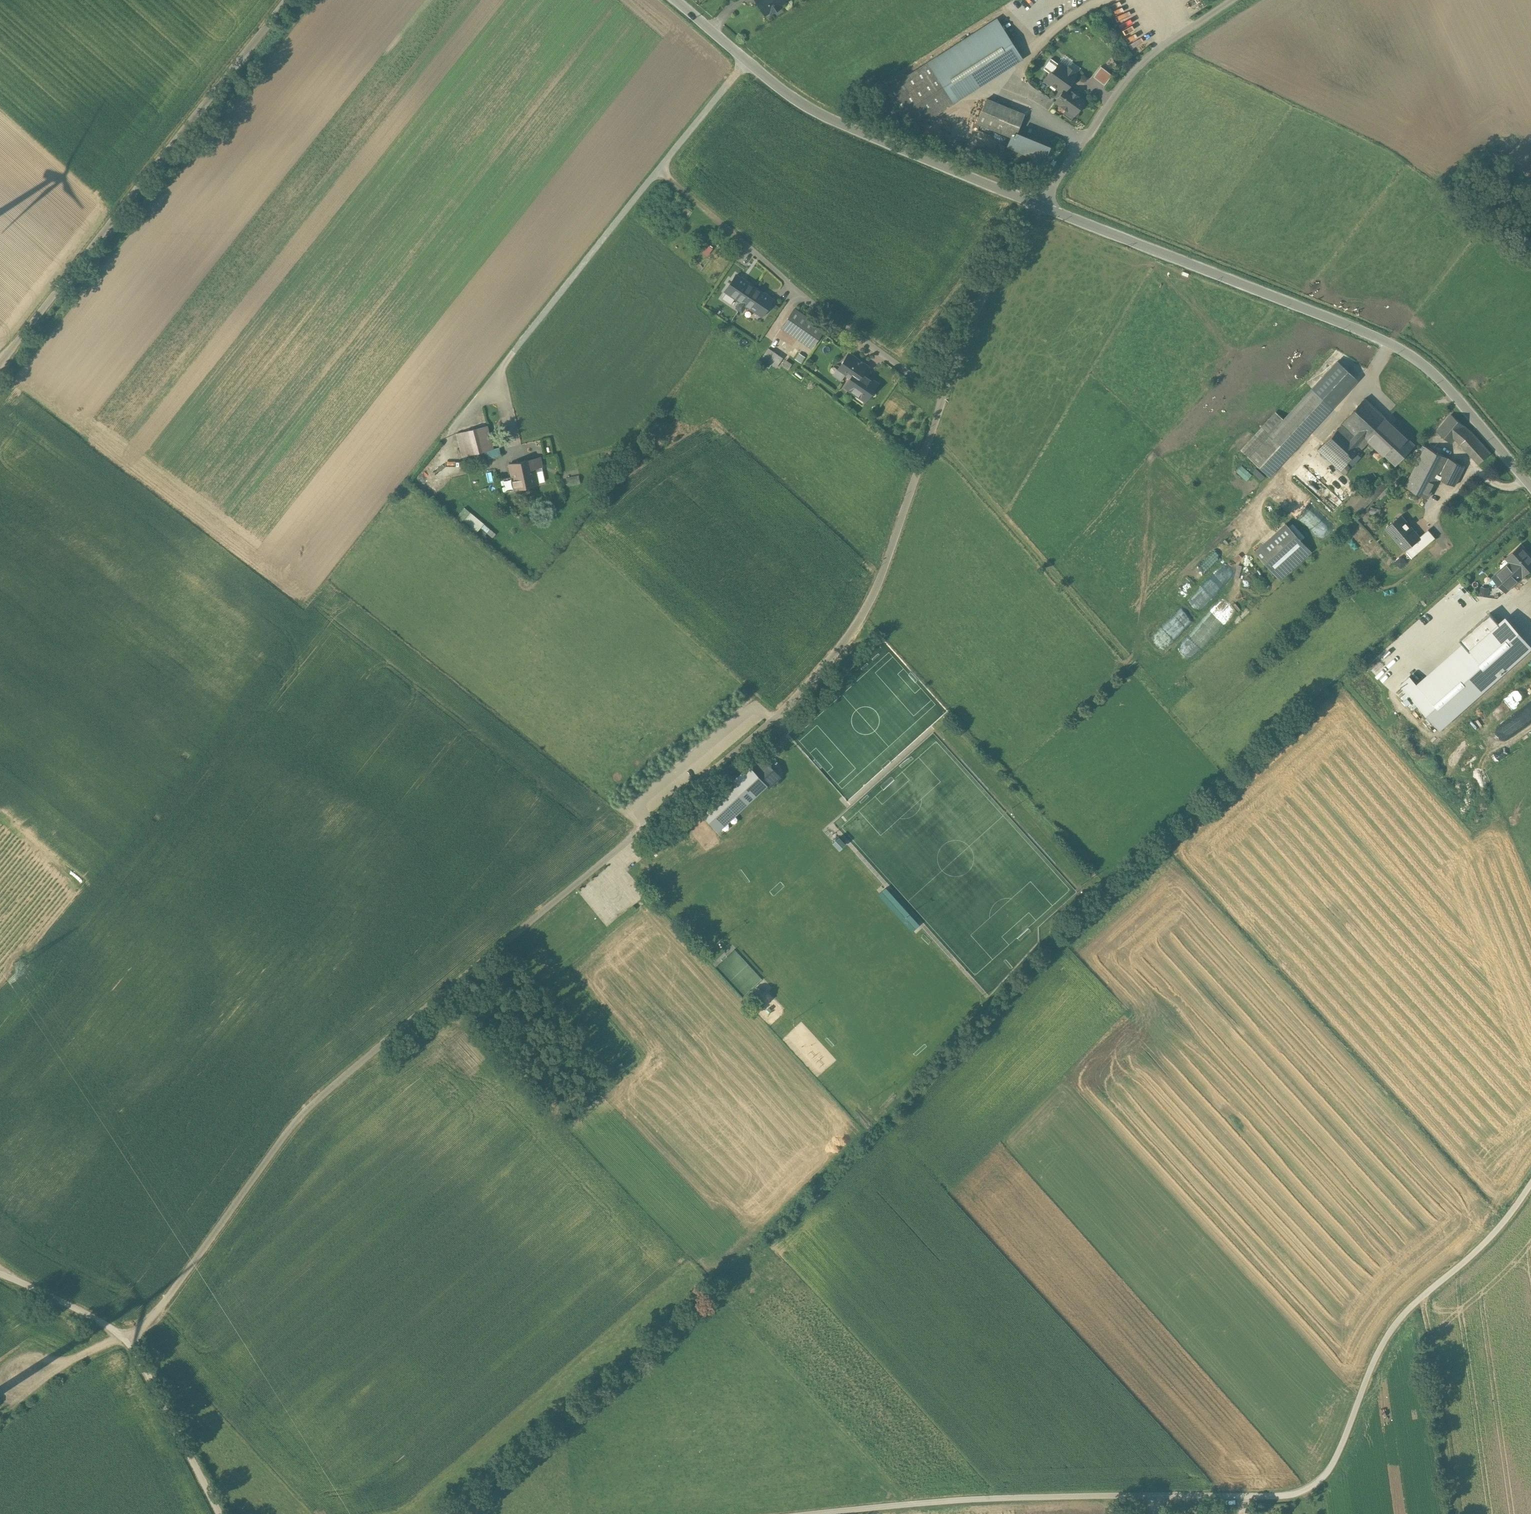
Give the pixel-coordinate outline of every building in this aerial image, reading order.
[(762,2),(759,4),(765,14),(770,10),(772,12),(781,7),(779,5),(785,1),(784,0),(761,0),(762,2)] [(1110,8),(1128,39),(1140,33),(1121,1),(1110,8)] [(996,18),(886,88),(908,123),(1019,54),(996,18)] [(1067,68),(1059,63),(1053,71),(1049,72),(1044,79),(1062,91),(1067,85),(1068,85),(1076,74),(1073,72),(1074,70),(1069,67),(1067,68)] [(1068,85),(1067,85),(1062,91),(1055,101),(1067,109),(1064,114),(1071,119),(1074,114),(1085,100),(1073,91),(1074,89),(1068,85)] [(1024,114),(986,99),(977,122),(1011,136),(1015,138),(1016,134),(1018,129),(1024,114)] [(1049,147),(1016,134),(1015,138),(1011,136),(1008,145),(1043,160),(1049,147)] [(773,299),(736,275),(725,290),(741,301),(737,307),(742,310),(746,304),(762,315),(773,299)] [(824,329),(794,308),(783,325),(813,345),(824,329)] [(783,358),(768,348),(762,357),(776,367),(783,358)] [(849,353),(838,368),(845,372),(846,370),(856,357),(849,353)] [(1346,354),(1318,395),(1338,409),(1366,368),(1346,354)] [(936,359),(927,356),(921,376),(930,379),(936,359)] [(868,366),(856,357),(846,370),(852,374),(856,368),(863,373),(868,366)] [(789,369),(792,362),(787,359),(783,365),(789,369)] [(863,373),(856,368),(852,374),(844,386),(851,391),(853,389),(866,398),(865,400),(865,401),(878,383),(863,373)] [(853,389),(851,391),(865,400),(866,398),(853,389)] [(1332,407),(1311,389),(1283,419),(1269,434),(1269,435),(1290,453),(1332,407)] [(1415,445),(1365,398),(1346,418),(1366,436),(1396,465),(1415,445)] [(1275,412),(1262,427),(1269,434),(1283,419),(1275,412)] [(1472,431),(1451,414),(1437,431),(1452,442),(1456,438),(1479,463),(1491,453),(1472,431)] [(1346,418),(1318,449),(1344,474),(1350,468),(1346,464),(1359,449),(1356,446),(1366,436),(1346,418)] [(486,423),(455,431),(460,454),(491,447),(486,423)] [(1269,434),(1262,427),(1242,451),(1270,477),(1290,453),(1269,435),(1269,434)] [(506,428),(494,430),(500,451),(511,449),(506,428)] [(1448,458),(1427,446),(1423,454),(1445,465),(1448,458)] [(527,451),(528,460),(540,457),(538,449),(527,451)] [(1423,454),(1406,486),(1412,489),(1428,497),(1439,478),(1454,486),(1465,466),(1448,458),(1445,465),(1423,454)] [(528,460),(509,464),(512,476),(514,489),(538,484),(535,468),(542,466),(540,457),(528,460)] [(1247,480),(1253,474),(1243,465),(1237,471),(1247,480)] [(1330,474),(1324,482),(1306,468),(1297,479),(1336,509),(1351,490),(1330,474)] [(505,491),(514,489),(512,476),(502,478),(505,491)] [(1364,498),(1357,491),(1345,504),(1357,516),(1384,489),(1386,487),(1381,481),(1364,498)] [(483,523),(463,506),(456,514),(477,530),(483,523)] [(1419,537),(1400,516),(1387,528),(1406,550),(1411,545),(1420,538),(1419,537)] [(1285,524),(1255,552),(1279,578),(1310,551),(1285,524)] [(489,542),(494,537),(482,527),(477,532),(489,542)] [(1428,530),(1419,537),(1420,538),(1411,545),(1418,553),(1435,538),(1428,530)] [(1508,555),(1514,562),(1504,572),(1502,570),(1494,576),(1507,590),(1523,575),(1523,576),(1530,569),(1530,557),(1527,553),(1528,552),(1521,544),(1508,555)] [(1403,568),(1409,561),(1401,555),(1395,561),(1403,568)] [(1489,595),(1490,587),(1482,586),(1481,595),(1489,595)] [(1499,623),(1476,643),(1477,644),(1469,651),(1486,669),(1530,629),(1514,610),(1499,623)] [(1490,613),(1467,633),(1471,638),(1471,637),(1476,643),(1499,623),(1490,613)] [(1471,638),(1464,644),(1467,648),(1467,649),(1468,651),(1469,650),(1469,651),(1477,644),(1476,643),(1471,637),(1471,638)] [(754,763),(733,782),(739,788),(745,782),(755,793),(765,783),(768,786),(779,775),(757,752),(750,759),(754,763)] [(733,782),(702,811),(715,825),(746,796),(739,788),(733,782)] [(688,826),(679,816),(674,820),(676,822),(683,830),(688,826)] [(683,830),(676,822),(672,826),(679,834),(683,830)] [(673,834),(666,826),(662,830),(669,838),(673,834)] [(669,838),(662,830),(658,834),(666,843),(670,839),(669,838)] [(835,841),(839,849),(848,845),(844,837),(835,841)] [(889,886),(881,893),(913,931),(921,924),(889,886)]
